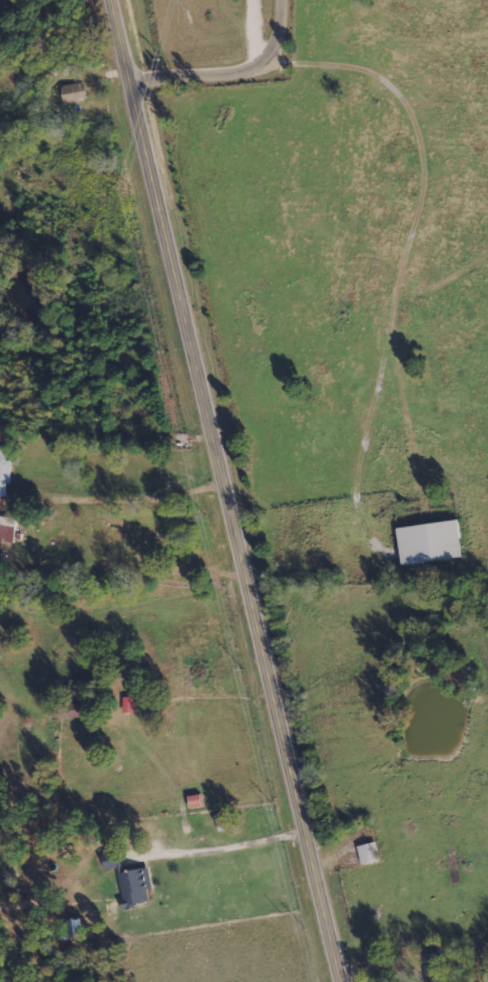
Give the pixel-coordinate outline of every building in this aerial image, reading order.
[(64,103),(86,101),(84,83),(62,85),(64,103)] [(6,460),(6,449),(0,449),(0,497),(5,497),(5,483),(10,483),(10,460),(6,460)] [(0,516),(0,541),(14,543),(17,518),(0,516)] [(398,527),(402,564),(463,557),(459,521),(398,527)] [(133,697),(123,697),(123,713),(134,713),(133,697)] [(188,796),(190,809),(203,807),(201,795),(188,796)] [(358,847),(363,866),(381,860),(376,842),(358,847)] [(153,889),(149,868),(118,873),(124,908),(149,903),(147,890),(153,889)]
